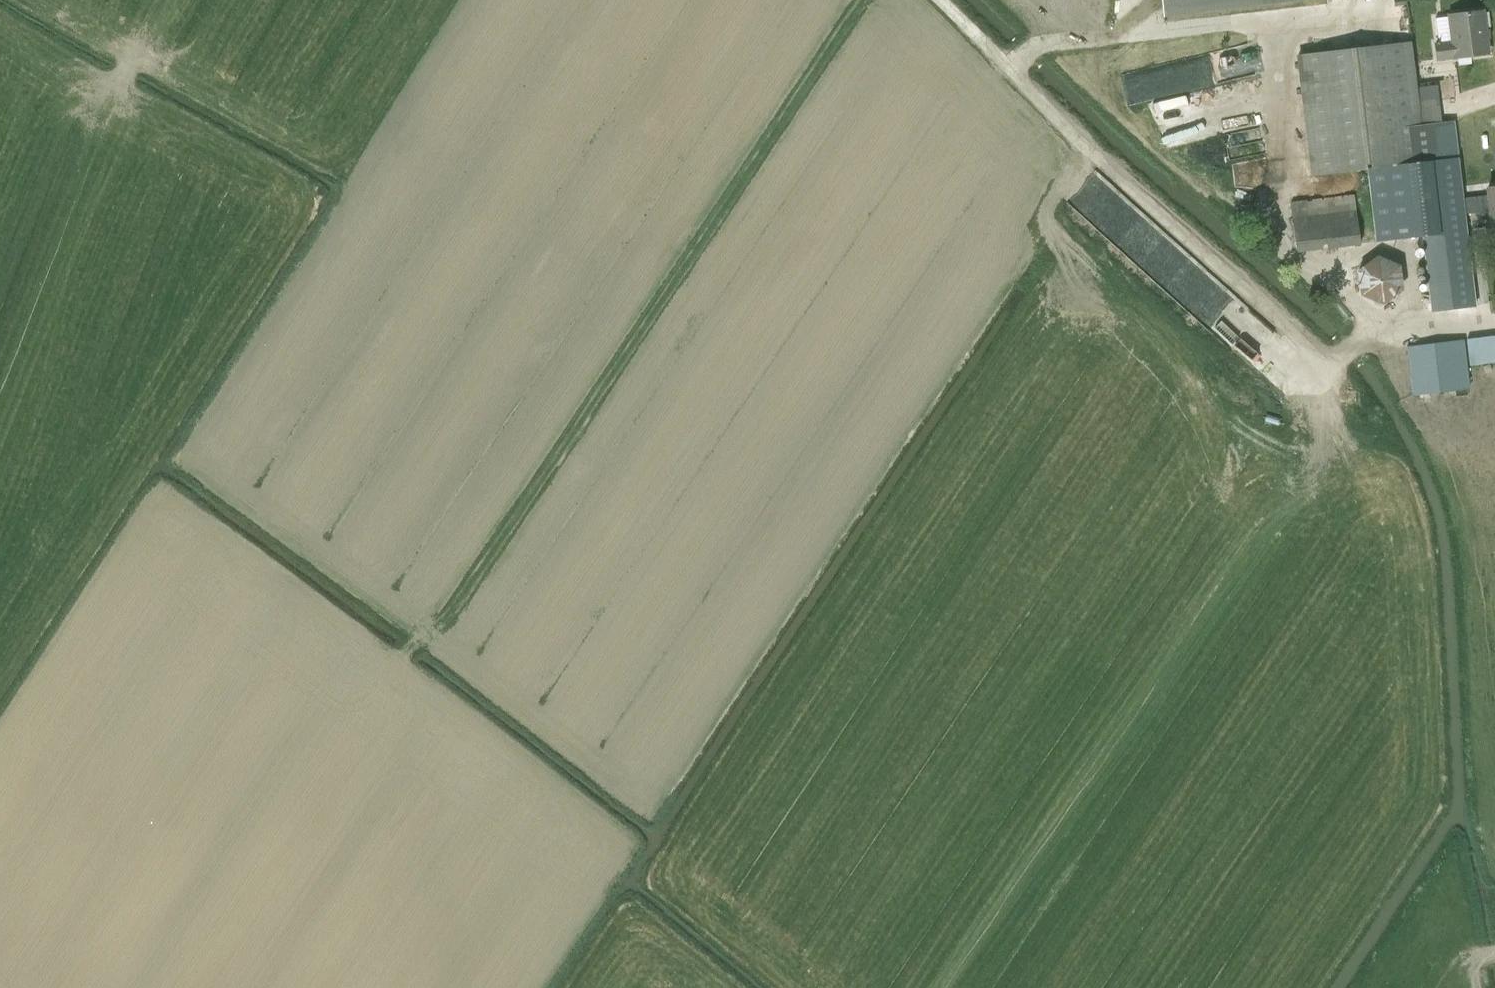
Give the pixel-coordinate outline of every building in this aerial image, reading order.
[(1165,22),(1359,0),(1162,0),(1165,22)] [(1484,10),(1448,15),(1448,16),(1436,17),(1438,43),(1435,43),(1437,60),(1454,58),(1490,53),(1484,10)] [(1490,211),(1492,227),(1494,227),(1494,187),(1487,188),(1488,194),(1464,196),(1455,120),(1442,122),(1441,120),(1438,85),(1418,87),(1412,41),(1296,55),(1311,176),(1367,169),(1376,242),(1423,235),(1432,311),(1477,306),(1466,213),(1490,211)] [(1164,145),(1257,126),(1247,77),(1154,96),(1164,145)] [(1361,243),(1356,194),(1291,201),(1298,251),(1361,243)] [(1378,307),(1412,287),(1391,251),(1357,270),(1378,307)] [(1467,338),(1470,365),(1494,362),(1494,335),(1467,338)] [(1464,339),(1406,345),(1413,395),(1469,388),(1464,339)]
